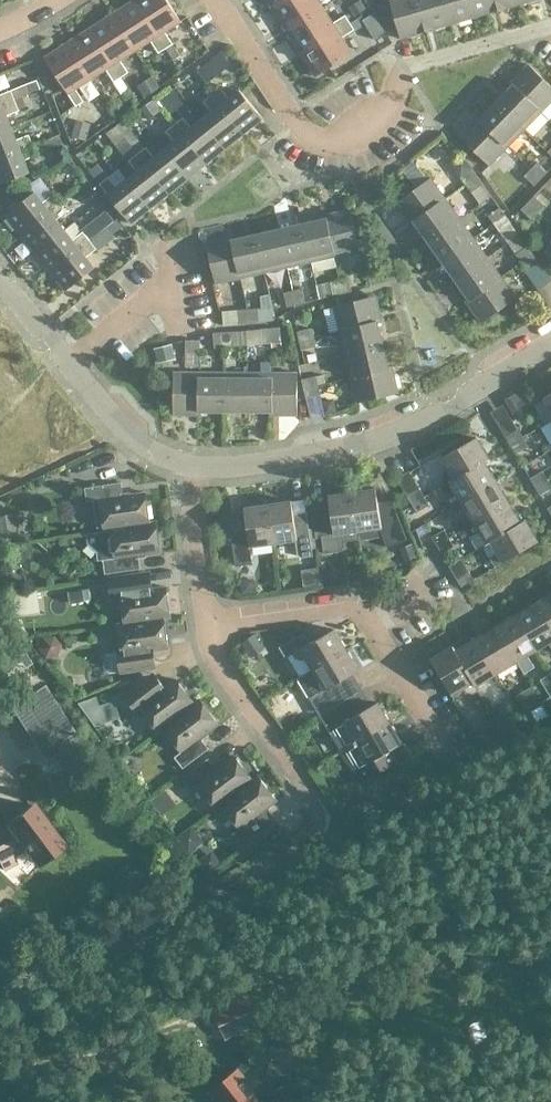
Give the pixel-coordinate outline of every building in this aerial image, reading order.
[(166,49),(135,0),(113,15),(136,51),(151,41),(159,54),(166,49)] [(173,44),(165,32),(181,22),(167,0),(136,0),(135,0),(166,49),(174,61),(181,56),(173,44)] [(273,9),(288,0),(267,0),(273,9)] [(273,9),(287,32),(323,9),(318,0),(288,0),(273,9)] [(416,0),(389,0),(401,39),(426,32),(416,0)] [(426,32),(450,25),(443,0),(416,0),(426,32)] [(469,0),(443,0),(450,25),(474,18),(469,0)] [(495,0),(469,0),(474,18),(498,11),(495,0)] [(522,0),(495,0),(498,11),(523,4),(522,0)] [(361,1),(350,8),(356,17),(366,10),(361,1)] [(323,9),(287,32),(302,54),(350,23),(346,16),(333,24),(323,9)] [(376,39),(386,32),(387,31),(375,13),(364,20),(376,39)] [(113,15),(90,29),(122,78),(129,73),(121,61),(136,51),(113,15)] [(355,30),(350,23),(302,54),(316,77),(353,54),(342,38),(355,30)] [(122,78),(90,29),(68,43),(91,80),(106,70),(114,83),(122,78)] [(91,80),(68,43),(45,58),(76,107),(84,102),(76,90),(91,80)] [(198,71),(207,83),(219,74),(210,62),(198,71)] [(512,87),(540,114),(550,103),(550,86),(529,65),(510,84),(512,87)] [(154,77),(138,87),(145,97),(160,87),(154,77)] [(37,80),(23,86),(27,96),(41,90),(37,80)] [(212,95),(206,87),(198,94),(204,101),(204,102),(212,112),(202,120),(225,149),(244,134),(212,95)] [(512,87),(497,103),(525,130),(540,114),(512,87)] [(220,88),(212,95),(244,134),(263,119),(240,90),(229,98),(221,88),(220,88)] [(15,101),(11,91),(0,95),(0,107),(15,101)] [(28,96),(15,101),(19,110),(31,106),(28,96)] [(150,118),(162,109),(155,100),(143,109),(150,118)] [(12,128),(7,116),(20,111),(19,110),(15,101),(0,107),(0,133),(12,128)] [(525,130),(497,103),(481,119),(509,146),(525,130)] [(509,146),(481,119),(478,117),(459,136),(490,166),(509,146)] [(183,118),(175,125),(206,164),(225,149),(202,120),(192,128),(183,118)] [(75,125),(72,137),(86,141),(90,129),(75,125)] [(175,142),(165,150),(188,179),(206,164),(175,125),(166,132),(175,142)] [(12,128),(0,133),(0,159),(33,145),(29,135),(17,140),(12,128)] [(130,129),(123,134),(126,138),(131,144),(138,139),(130,129)] [(59,135),(45,141),(49,149),(63,144),(59,135)] [(126,138),(116,146),(137,172),(127,180),(150,209),(169,194),(138,155),(138,154),(126,138)] [(0,159),(0,185),(30,173),(25,161),(37,156),(33,145),(0,159)] [(138,154),(138,155),(169,194),(188,179),(165,150),(154,158),(146,148),(138,154)] [(464,158),(453,166),(461,177),(472,169),(464,158)] [(531,170),(541,180),(548,173),(538,163),(531,170)] [(466,185),(478,177),(472,169),(461,177),(461,178),(466,185)] [(541,180),(531,170),(524,176),(534,186),(541,180)] [(483,185),(478,177),(466,185),(472,193),(483,185)] [(131,224),(150,209),(127,180),(117,188),(109,178),(100,185),(131,224)] [(415,223),(447,201),(431,178),(396,203),(412,225),(415,223)] [(85,201),(96,192),(90,184),(78,192),(82,197),(85,201)] [(6,216),(21,235),(60,204),(53,195),(43,203),(35,192),(6,216)] [(78,192),(62,205),(67,212),(69,214),(85,201),(82,197),(78,192)] [(493,196),(475,208),(482,217),(499,206),(493,196)] [(534,196),(528,203),(538,213),(544,206),(534,196)] [(461,220),(447,201),(415,223),(429,242),(461,220)] [(538,213),(528,203),(521,210),(531,220),(538,213)] [(57,220),(67,212),(60,204),(21,235),(36,254),(65,231),(57,220)] [(494,225),(506,216),(500,208),(488,216),(494,225)] [(323,216),(324,219),(333,257),(360,251),(350,210),(323,216)] [(82,231),(83,232),(90,241),(107,228),(115,222),(106,211),(82,231)] [(506,216),(494,225),(499,232),(511,224),(506,216)] [(324,219),(301,225),(310,263),(333,257),(324,219)] [(107,228),(113,235),(122,228),(116,220),(115,222),(107,228)] [(474,238),(461,220),(429,242),(442,261),(474,238)] [(310,263),(301,225),(279,230),(288,268),(310,263)] [(279,230),(257,235),(266,273),(288,268),(279,230)] [(65,231),(36,254),(51,272),(90,241),(83,232),(73,241),(65,231)] [(257,235),(234,240),(243,278),(266,273),(257,235)] [(243,278),(234,240),(233,237),(206,243),(216,284),(243,278)] [(474,238),(442,261),(455,280),(487,257),(474,238)] [(97,250),(90,241),(51,272),(66,292),(95,268),(87,258),(97,250)] [(505,242),(490,254),(501,267),(516,255),(505,242)] [(522,263),(533,255),(528,247),(516,255),(522,263)] [(533,255),(522,263),(527,271),(539,263),(533,255)] [(501,276),(487,257),(455,280),(469,299),(501,276)] [(501,276),(469,299),(466,301),(482,323),(517,299),(501,276)] [(349,278),(340,280),(343,294),(353,292),(349,278)] [(343,294),(340,280),(331,282),(334,296),(343,294)] [(303,289),(293,291),(297,305),(306,303),(303,289)] [(297,305),(293,291),(284,293),(288,307),(297,305)] [(261,297),(262,309),(273,308),(270,295),(261,297)] [(341,333),(378,324),(382,323),(375,297),(334,306),(341,333)] [(325,309),(327,331),(336,330),(334,308),(325,309)] [(258,309),(249,310),(250,324),(259,323),(258,309)] [(250,324),(249,310),(239,311),(240,325),(250,324)] [(378,324),(341,333),(346,355),(384,346),(378,324)] [(280,328),(271,329),(272,343),(282,342),(280,328)] [(272,343),(271,329),(261,330),(263,344),(272,343)] [(300,342),(314,338),(312,329),(298,332),(300,342)] [(223,333),(224,347),(234,346),(232,332),(223,333)] [(224,347),(223,333),(214,334),(215,348),(224,347)] [(316,347),(314,338),(300,342),(302,351),(316,347)] [(200,350),(200,341),(186,341),(186,350),(200,350)] [(155,349),(159,363),(176,359),(172,344),(155,349)] [(384,346),(346,355),(351,377),(389,368),(384,346)] [(392,367),(389,368),(351,377),(357,404),(399,394),(392,367)] [(201,412),(202,373),(174,373),(174,415),(201,415),(201,412)] [(202,373),(201,412),(225,412),(225,373),(202,373)] [(247,373),(225,373),(225,412),(247,412),(247,373)] [(271,373),(247,373),(247,412),(270,412),(271,373)] [(271,373),(270,412),(270,416),(298,416),(298,373),(271,373)] [(304,390),(318,386),(316,377),(302,380),(304,390)] [(321,395),(318,386),(304,390),(307,399),(321,395)] [(513,396),(506,400),(513,412),(520,407),(513,396)] [(519,429),(506,437),(511,446),(523,439),(525,438),(519,429)] [(485,462),(485,463),(490,460),(476,438),(442,459),(449,471),(445,473),(443,481),(446,485),(485,462)] [(511,446),(516,454),(529,446),(525,438),(523,439),(511,446)] [(72,467),(77,480),(100,472),(95,459),(72,467)] [(446,485),(441,487),(444,493),(452,495),(456,492),(462,503),(497,483),(485,463),(485,462),(446,485)] [(535,487),(548,480),(543,472),(531,479),(535,487)] [(535,487),(540,496),(550,489),(550,485),(548,480),(535,487)] [(87,502),(95,501),(99,528),(104,527),(105,531),(111,530),(111,529),(150,524),(150,523),(146,493),(124,496),(122,483),(85,488),(87,502)] [(497,483),(462,503),(469,516),(464,519),(469,527),(509,503),(497,483)] [(413,505),(425,498),(420,489),(408,497),(413,505)] [(393,501),(378,503),(376,490),(353,493),(358,532),(359,532),(380,528),(387,548),(407,540),(393,501)] [(329,497),(331,508),(312,510),(316,539),(322,538),(325,554),(342,552),(345,547),(345,542),(360,540),(359,532),(358,532),(353,493),(329,497)] [(430,506),(425,498),(413,505),(417,513),(430,506)] [(306,513),(294,515),(292,502),(268,505),(274,544),(297,541),(299,558),(312,556),(306,513)] [(509,503),(469,527),(467,528),(472,537),(480,533),(487,545),(491,542),(521,524),(521,523),(509,503)] [(274,544),(268,505),(245,509),(248,536),(232,539),(236,567),(253,565),(250,547),(274,544)] [(17,514),(0,517),(0,541),(21,538),(17,514)] [(491,542),(498,554),(491,558),(496,567),(538,542),(525,520),(521,523),(521,524),(491,542)] [(111,529),(111,530),(112,531),(99,533),(101,544),(102,548),(106,550),(107,560),(107,561),(108,561),(110,574),(141,570),(139,556),(161,553),(157,522),(150,523),(150,524),(111,529)] [(437,546),(449,539),(444,530),(432,538),(437,546)] [(449,539),(437,546),(442,554),(454,547),(449,539)] [(462,588),(474,580),(469,572),(457,579),(462,588)] [(144,591),(141,573),(109,578),(112,596),(121,594),(125,624),(164,619),(171,618),(166,587),(144,591)] [(538,603),(550,625),(550,595),(538,603)] [(517,615),(538,650),(550,643),(550,645),(550,625),(538,603),(517,615)] [(497,627),(517,662),(518,662),(525,673),(535,667),(528,656),(538,650),(517,615),(497,627)] [(125,624),(118,625),(123,656),(118,656),(121,674),(156,669),(154,651),(169,649),(164,619),(125,624)] [(497,627),(476,640),(497,674),(517,662),(497,627)] [(347,650),(334,630),(311,644),(304,633),(279,648),(286,659),(293,655),(295,658),(303,660),(306,658),(313,669),(314,670),(347,650)] [(262,647),(255,636),(244,643),(251,654),(262,647)] [(476,640),(456,651),(456,652),(479,691),(478,691),(481,696),(486,692),(488,685),(486,681),(497,674),(476,640)] [(456,652),(456,651),(454,647),(432,660),(452,695),(464,688),(466,692),(474,693),(478,691),(479,691),(456,652)] [(314,670),(313,669),(298,678),(320,716),(345,701),(335,685),(359,671),(347,650),(314,670)] [(154,673),(146,678),(124,695),(136,710),(139,708),(158,733),(164,729),(163,728),(195,704),(194,704),(176,680),(165,688),(154,673)] [(532,687),(524,692),(517,696),(524,708),(539,699),(532,687)] [(200,700),(194,704),(195,704),(163,728),(164,729),(182,753),(174,758),(183,769),(209,749),(201,739),(219,725),(200,700)] [(354,717),(345,701),(320,716),(342,752),(390,723),(378,703),(354,717)] [(52,703),(22,722),(46,759),(75,740),(52,703)] [(499,706),(491,711),(498,724),(506,719),(499,706)] [(498,724),(491,711),(483,716),(490,728),(498,724)] [(402,744),(390,723),(342,752),(361,784),(398,762),(391,751),(402,744)] [(252,780),(234,756),(216,770),(208,760),(182,779),(191,790),(198,785),(217,810),(222,805),(253,781),(252,780)] [(258,776),(252,780),(253,781),(222,805),(240,829),(233,835),(244,849),(270,829),(262,819),(266,816),(267,811),(266,810),(277,801),(258,776)] [(358,801),(354,814),(368,819),(372,805),(358,801)] [(18,863),(14,856),(27,848),(39,863),(63,845),(32,805),(8,823),(11,827),(0,833),(0,863),(4,870),(18,863)] [(210,872),(220,864),(216,859),(207,858),(202,862),(210,872)] [(252,992),(214,1009),(227,1040),(266,1023),(252,992)] [(253,1094),(255,1092),(238,1071),(211,1091),(220,1101),(259,1101),(253,1094)] [(306,1087),(285,1085),(276,1091),(275,1101),(304,1101),(306,1087)]
